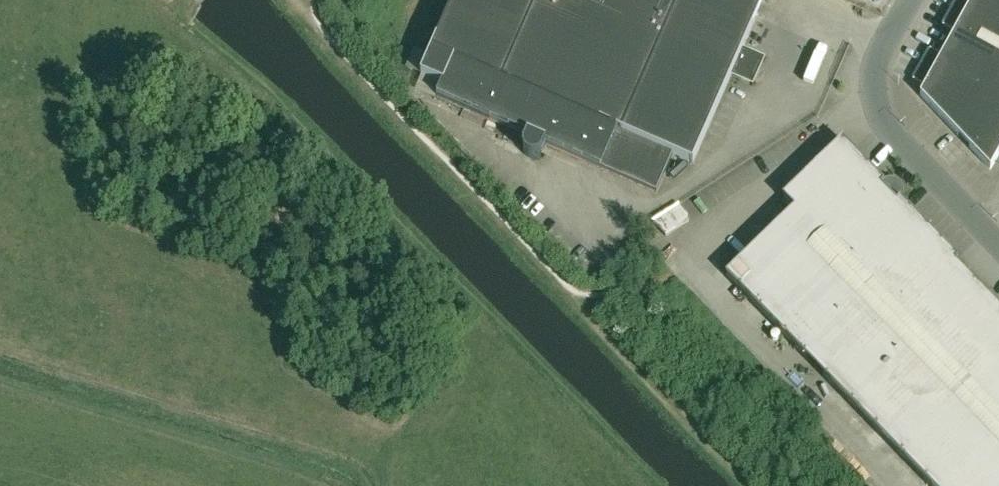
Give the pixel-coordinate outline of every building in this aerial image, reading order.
[(524,144),(523,146),(523,148),(523,150),(523,151),(524,153),(525,155),(526,156),(527,157),(529,158),(530,159),(532,159),(534,159),(535,159),(537,159),(539,158),(540,157),(542,156),(543,155),(544,153),(547,146),(656,194),(673,156),(692,164),(733,72),(751,80),(759,61),(741,53),(764,0),(454,0),(421,75),(442,85),(437,98),(527,137),(524,144)] [(974,0),(972,0),(971,2),(968,0),(961,0),(946,27),(945,27),(944,28),(954,33),(942,56),(998,88),(998,14),(974,0)] [(998,14),(998,0),(974,0),(998,14)] [(924,87),(920,95),(990,169),(998,154),(998,88),(942,56),(932,51),(931,52),(932,52),(916,81),(915,81),(915,82),(924,87)] [(726,275),(931,485),(998,485),(998,308),(955,263),(958,260),(900,200),(897,204),(880,187),(884,183),(842,140),(783,198),(794,209),(726,275)] [(690,216),(679,204),(652,222),(666,236),(689,221),(690,216)]
